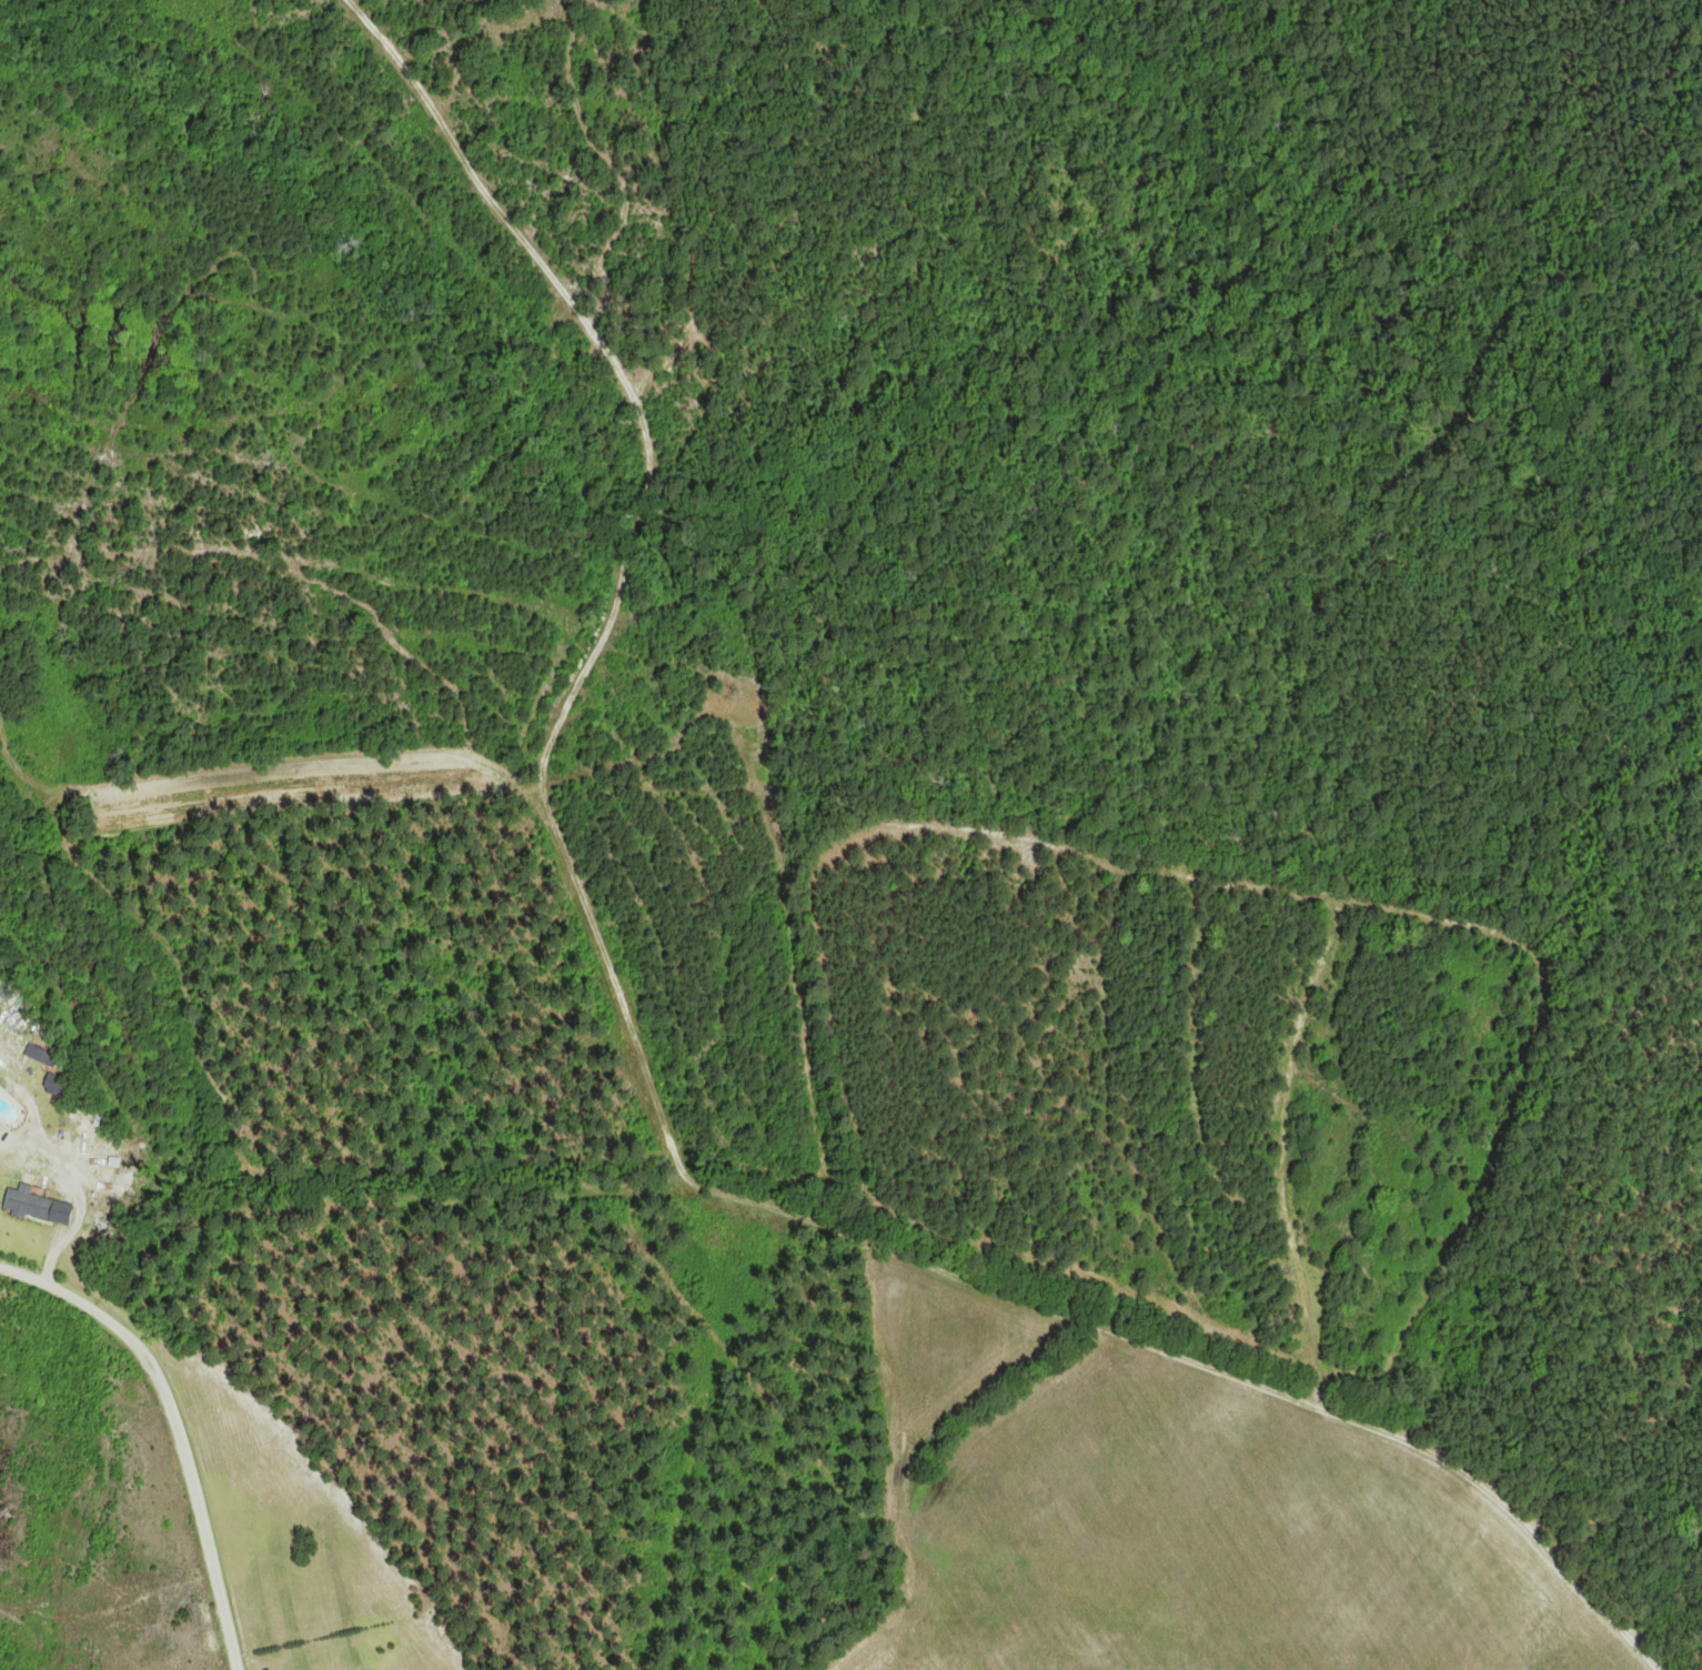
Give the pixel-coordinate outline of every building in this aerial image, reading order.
[(50,1224),(55,1200),(8,1190),(3,1213),(50,1224)] [(134,1311),(121,1301),(115,1309),(128,1319),(134,1311)]
